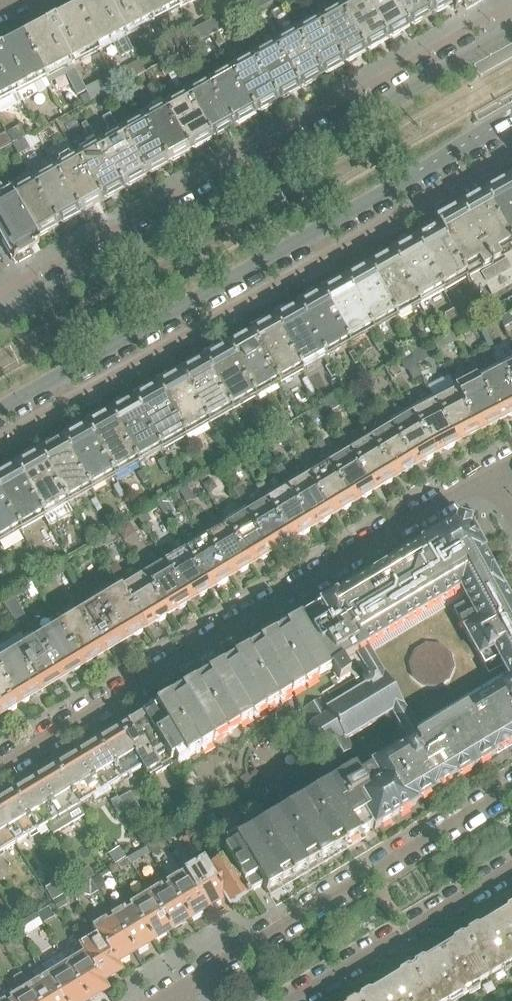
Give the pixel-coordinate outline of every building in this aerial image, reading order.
[(140,0),(96,0),(89,4),(86,3),(81,6),(79,8),(77,10),(98,49),(112,42),(120,59),(133,52),(125,35),(151,21),(140,0)] [(151,21),(192,0),(140,0),(151,21)] [(244,2),(251,15),(254,13),(277,1),(277,0),(248,0),(244,2)] [(361,0),(353,0),(338,9),(364,54),(367,53),(365,48),(368,46),(373,49),(386,42),(384,37),(361,0)] [(391,0),(361,0),(384,37),(387,35),(392,38),(408,29),(406,24),(391,0)] [(428,12),(421,0),(391,0),(406,24),(409,23),(414,26),(430,17),(428,12)] [(447,0),(421,0),(428,12),(431,10),(436,14),(450,6),(447,0)] [(450,6),(452,4),(455,9),(462,5),(466,11),(484,0),(447,0),(450,6)] [(250,15),(244,3),(232,9),(239,21),(250,15)] [(321,79),(318,74),(294,33),(280,8),(272,13),(286,38),(273,45),(296,86),(299,85),(305,88),(321,79)] [(364,54),(338,9),(317,20),(340,62),(343,60),(348,63),(364,54)] [(71,63),(96,50),(98,49),(77,10),(75,11),(72,10),(67,13),(66,16),(55,21),(54,19),(44,24),(45,27),(35,32),(32,31),(27,34),(26,37),(24,38),(49,88),(48,85),(65,76),(77,97),(86,92),(85,89),(71,63)] [(340,62),(317,20),(294,33),(318,74),(321,72),(327,76),(343,66),(340,62)] [(299,91),(296,86),(273,45),(262,26),(256,29),(267,49),(251,58),(274,99),(277,97),(283,100),(299,91)] [(24,38),(21,39),(18,38),(13,41),(12,44),(2,49),(1,47),(0,47),(0,114),(22,102),(22,103),(22,102),(49,88),(24,38)] [(183,52),(179,44),(167,50),(171,58),(183,52)] [(171,58),(167,50),(156,57),(160,64),(171,58)] [(274,99),(251,58),(229,70),(252,111),(255,109),(261,113),(277,104),(274,99)] [(118,88),(145,73),(138,61),(112,76),(118,88)] [(252,111),(229,70),(207,83),(230,124),(233,122),(239,125),(255,116),(252,111)] [(183,87),(174,72),(168,75),(176,90),(183,87)] [(106,95),(99,81),(85,89),(86,92),(91,102),(101,97),(106,95)] [(230,124),(207,83),(185,95),(208,136),(211,134),(217,138),(233,128),(230,124)] [(186,148),(163,107),(151,85),(147,88),(154,102),(151,104),(156,111),(142,119),(164,161),(167,159),(173,162),(189,153),(186,148)] [(115,101),(110,92),(106,95),(101,97),(106,107),(115,101)] [(211,141),(208,136),(185,95),(163,107),(186,148),(189,147),(195,150),(211,141)] [(48,125),(42,115),(33,121),(38,130),(48,125)] [(164,161),(142,119),(120,132),(115,124),(142,173),(146,172),(151,175),(167,166),(164,161)] [(60,129),(56,122),(55,121),(44,128),(49,136),(60,129)] [(108,164),(98,145),(93,137),(85,123),(81,126),(89,139),(84,142),(89,150),(76,157),(80,164),(99,198),(102,196),(107,200),(123,190),(121,186),(108,164)] [(142,173),(115,124),(93,137),(98,145),(108,164),(121,186),(124,184),(129,187),(145,178),(142,173)] [(26,137),(20,126),(7,133),(13,144),(26,137)] [(101,203),(99,198),(80,164),(76,157),(68,144),(61,147),(65,153),(62,155),(66,161),(60,165),(60,166),(54,169),(77,211),(80,209),(85,212),(101,203)] [(77,211),(54,169),(53,170),(48,159),(39,165),(44,175),(32,181),(56,222),(58,221),(63,224),(79,215),(77,211)] [(479,187),(511,246),(511,169),(479,187)] [(32,181),(27,173),(5,185),(2,179),(0,181),(0,184),(5,192),(8,190),(10,194),(37,240),(38,240),(37,239),(57,228),(55,223),(56,222),(32,181)] [(479,187),(463,196),(447,205),(434,212),(437,227),(437,228),(437,229),(463,274),(474,294),(486,288),(491,296),(511,284),(511,246),(479,187)] [(37,240),(10,194),(0,200),(0,199),(0,238),(13,261),(15,264),(17,263),(18,264),(32,256),(32,255),(34,253),(31,248),(39,244),(37,240)] [(463,274),(437,229),(430,234),(423,229),(415,234),(416,242),(425,258),(428,259),(431,264),(430,268),(440,287),(463,274)] [(440,287),(430,268),(431,264),(428,259),(425,258),(416,242),(414,243),(412,242),(412,244),(406,247),(400,242),(391,247),(392,255),(402,273),(406,274),(409,278),(407,283),(416,301),(440,287)] [(416,301),(407,283),(409,278),(406,274),(402,273),(392,255),(390,256),(389,255),(388,255),(389,257),(383,260),(376,255),(368,260),(369,268),(368,268),(378,286),(382,287),(384,292),(384,295),(393,314),(416,301)] [(393,314),(384,295),(384,292),(382,287),(378,286),(368,268),(367,269),(365,268),(365,270),(359,273),(353,269),(344,274),(345,281),(355,299),(359,300),(361,304),(361,308),(370,326),(393,314)] [(370,326),(361,308),(361,304),(359,300),(355,299),(345,281),(343,282),(342,281),(341,282),(342,283),(336,287),(329,282),(321,287),(322,295),(332,313),(335,314),(338,318),(337,322),(347,340),(370,326)] [(347,340),(337,322),(338,318),(335,314),(332,313),(322,295),(320,296),(318,295),(318,297),(312,300),(306,295),(297,300),(298,308),(308,326),(313,327),(315,330),(314,335),(324,353),(347,340)] [(324,353),(314,335),(315,330),(313,327),(308,326),(298,308),(296,309),(295,308),(294,308),(295,310),(288,313),(282,309),(274,313),(275,321),(284,339),(289,340),(291,344),(290,349),(299,366),(324,353)] [(511,313),(500,318),(506,330),(511,327),(511,315),(511,313)] [(299,366),(290,349),(291,344),(289,340),(284,339),(275,321),(273,322),(271,321),(271,323),(265,327),(259,322),(250,327),(251,335),(261,352),(265,354),(268,358),(266,362),(276,379),(299,366)] [(406,336),(399,326),(396,328),(402,339),(406,336)] [(457,342),(451,332),(432,342),(437,352),(457,342)] [(276,379),(266,362),(268,358),(265,354),(261,352),(251,335),(249,336),(248,335),(247,335),(248,337),(242,340),(235,335),(227,340),(228,348),(237,366),(241,367),(243,370),(242,375),(252,393),(276,379)] [(504,361),(493,340),(485,344),(496,365),(507,384),(505,388),(507,393),(511,394),(511,357),(504,361)] [(421,346),(408,353),(415,366),(428,360),(421,346)] [(252,393),(242,375),(243,370),(241,367),(237,366),(228,348),(226,349),(224,348),(224,350),(218,353),(212,348),(203,353),(204,360),(214,378),(218,379),(221,384),(219,388),(229,406),(252,393)] [(359,363),(353,352),(349,355),(355,365),(359,363)] [(408,353),(397,358),(405,373),(407,371),(412,381),(421,376),(415,366),(408,353)] [(479,369),(472,356),(466,359),(473,372),(479,369)] [(229,406),(219,388),(221,384),(218,379),(214,378),(204,360),(204,361),(202,362),(201,361),(200,361),(201,363),(195,367),(188,362),(180,367),(181,374),(190,392),(194,393),(197,397),(196,402),(205,419),(229,406)] [(336,376),(330,365),(325,368),(331,379),(336,376)] [(507,393),(505,388),(507,384),(496,365),(476,376),(486,395),(484,399),(487,404),(491,405),(499,422),(500,420),(504,418),(506,419),(507,416),(511,418),(511,417),(511,394),(507,393)] [(205,419),(196,402),(197,397),(194,393),(190,392),(181,374),(179,375),(177,374),(177,375),(177,376),(171,380),(165,375),(156,380),(157,388),(167,405),(171,406),(174,411),(172,415),(182,432),(205,419)] [(491,405),(487,404),(484,399),(486,395),(476,376),(464,382),(460,375),(451,379),(465,407),(463,410),(465,415),(469,416),(478,433),(479,431),(482,429),(485,430),(485,428),(486,427),(490,429),(496,425),(498,421),(499,422),(491,405)] [(314,393),(306,378),(302,381),(310,395),(314,393)] [(469,416),(465,415),(463,410),(465,407),(451,379),(450,380),(454,387),(433,398),(444,418),(442,422),(444,426),(448,427),(457,444),(458,442),(461,440),(463,441),(464,439),(464,438),(468,440),(475,436),(476,432),(478,433),(469,416)] [(182,432),(172,415),(174,411),(171,406),(167,405),(157,388),(155,389),(154,388),(153,388),(154,390),(147,393),(141,388),(133,393),(134,401),(143,419),(148,420),(150,424),(149,428),(159,446),(182,432)] [(289,403),(283,392),(279,394),(284,405),(289,403)] [(448,427),(444,426),(442,422),(444,418),(433,398),(409,411),(419,427),(418,432),(420,437),(425,437),(436,455),(436,453),(440,451),(442,452),(443,450),(443,449),(447,451),(453,448),(455,443),(457,444),(448,427)] [(159,446),(149,428),(150,424),(148,420),(143,419),(134,401),(132,402),(130,401),(130,403),(124,406),(118,402),(109,407),(110,414),(120,432),(124,433),(127,437),(125,442),(135,459),(159,446)] [(390,411),(384,402),(378,405),(384,415),(390,411)] [(265,416),(259,405),(255,408),(261,419),(265,416)] [(436,455),(425,437),(420,437),(418,432),(419,427),(409,411),(388,423),(399,441),(398,446),(401,450),(405,451),(415,467),(416,465),(419,463),(421,463),(422,461),(426,462),(432,459),(433,454),(434,454),(436,455)] [(135,459),(125,442),(127,437),(124,433),(120,432),(110,414),(108,415),(107,414),(106,415),(107,416),(100,420),(94,415),(86,420),(87,428),(86,428),(95,445),(100,446),(103,451),(101,456),(111,473),(135,459)] [(405,451),(401,450),(398,446),(399,441),(388,423),(368,435),(379,453),(378,458),(380,462),(385,463),(394,480),(395,477),(399,475),(401,476),(401,474),(406,475),(412,471),(413,467),(415,467),(405,451)] [(111,473),(101,456),(103,451),(100,446),(95,445),(86,428),(85,429),(83,428),(83,430),(77,433),(71,428),(62,433),(63,441),(72,458),(77,459),(79,463),(78,468),(88,486),(111,473)] [(299,442),(294,432),(286,437),(292,446),(299,442)] [(394,480),(385,463),(380,462),(378,458),(379,453),(368,435),(347,447),(358,465),(358,470),(360,475),(365,476),(374,492),(374,490),(378,488),(380,488),(380,486),(381,486),(385,487),(391,483),(392,479),(394,480)] [(328,452),(321,440),(316,442),(323,455),(328,452)] [(88,486),(78,468),(79,463),(77,459),(72,458),(63,441),(61,442),(60,441),(59,441),(60,443),(54,446),(47,441),(39,446),(40,454),(39,455),(49,473),(53,474),(55,477),(54,482),(64,499),(88,486)] [(195,455),(189,444),(184,447),(190,458),(195,455)] [(374,492),(365,476),(360,475),(358,470),(358,465),(347,447),(327,459),(338,478),(338,482),(340,486),(344,488),(353,504),(354,502),(357,500),(360,501),(360,499),(360,498),(365,499),(370,496),(371,492),(372,491),(374,492)] [(64,499),(54,482),(55,477),(53,474),(49,473),(39,455),(38,455),(36,454),(36,456),(30,460),(24,455),(15,460),(16,467),(26,485),(31,485),(32,489),(31,494),(41,512),(64,499)] [(171,472),(164,459),(157,462),(165,475),(171,472)] [(353,504),(344,488),(340,486),(338,482),(338,478),(327,459),(306,472),(317,490),(317,495),(319,500),(323,500),(333,517),(333,515),(337,512),(339,513),(340,511),(344,512),(350,508),(351,504),(353,504)] [(31,494),(32,489),(31,485),(26,485),(16,467),(14,469),(13,467),(12,468),(13,470),(6,473),(0,468),(0,494),(3,499),(6,500),(9,504),(8,508),(18,525),(30,519),(41,512),(31,494)] [(147,481),(142,471),(137,474),(143,484),(147,481)] [(333,517),(323,500),(319,500),(317,495),(317,490),(306,472),(285,484),(297,502),(296,507),(298,512),(303,513),(312,529),(313,527),(316,525),(318,525),(319,523),(323,524),(329,520),(330,516),(331,516),(333,517)] [(217,490),(211,480),(202,485),(208,495),(217,490)] [(303,513),(298,512),(296,507),(297,502),(285,484),(265,497),(276,515),(275,519),(278,524),(281,525),(292,541),(292,539),(296,537),(298,538),(298,536),(299,535),(303,537),(309,533),(310,529),(310,528),(312,529),(303,513)] [(124,496),(118,485),(113,488),(119,499),(124,496)] [(186,486),(178,491),(185,503),(194,498),(186,486)] [(246,499),(239,487),(234,490),(240,502),(246,499)] [(8,508),(9,504),(6,500),(3,499),(0,494),(0,537),(18,525),(8,508)] [(292,541),(281,525),(278,524),(275,519),(276,515),(265,497),(244,509),(256,528),(255,531),(258,536),(262,537),(271,554),(272,551),(275,549),(277,550),(278,548),(282,549),(288,545),(289,541),(290,541),(292,541)] [(100,508),(95,499),(91,502),(96,511),(100,508)] [(176,516),(172,509),(173,508),(169,501),(159,506),(168,521),(176,516)] [(271,554),(262,537),(258,536),(255,531),(256,528),(244,509),(224,521),(235,539),(234,543),(237,548),(241,549),(250,566),(251,564),(254,562),(257,563),(257,560),(262,561),(268,558),(269,553),(271,554)] [(250,566),(241,549),(237,548),(234,543),(235,539),(224,521),(203,533),(215,552),(214,556),(217,561),(220,562),(230,578),(231,576),(234,574),(236,575),(237,573),(237,572),(241,574),(247,570),(248,566),(250,566)] [(135,534),(128,523),(117,530),(124,541),(135,534)] [(481,554),(482,553),(469,528),(455,525),(425,543),(421,545),(422,546),(336,598),(335,596),(319,606),(321,609),(320,609),(319,608),(232,661),(262,710),(290,693),(310,725),(309,725),(306,728),(304,732),(303,737),(304,742),(306,745),(310,748),(314,750),(319,750),(323,748),(332,762),(351,750),(345,740),(384,717),(390,726),(395,723),(408,744),(357,775),(353,770),(342,776),(373,828),(374,830),(415,805),(414,804),(488,760),(511,745),(511,611),(481,554)] [(230,578),(220,562),(217,561),(214,556),(215,552),(203,533),(183,546),(194,565),(193,568),(195,573),(199,573),(209,591),(210,589),(213,587),(215,587),(216,585),(221,586),(227,582),(228,578),(230,578)] [(209,591),(199,573),(195,573),(193,568),(194,565),(183,546),(162,558),(174,577),(173,581),(175,585),(179,586),(189,603),(189,601),(193,599),(195,600),(196,598),(196,597),(200,598),(206,595),(207,591),(207,590),(209,591)] [(189,603),(179,586),(175,585),(173,581),(174,577),(162,558),(141,570),(153,589),(151,593),(154,598),(158,598),(168,616),(169,614),(172,611),(174,612),(175,610),(179,611),(185,607),(186,603),(187,603),(189,603)] [(121,574),(115,565),(108,569),(114,578),(121,574)] [(168,616),(158,598),(154,598),(151,593),(153,589),(141,570),(118,584),(145,630),(145,628),(152,624),(154,624),(154,622),(155,622),(159,623),(165,619),(166,615),(168,616)] [(145,630),(118,584),(116,586),(118,590),(96,604),(85,585),(78,588),(100,625),(98,627),(110,649),(131,636),(133,637),(133,635),(137,636),(141,634),(143,629),(145,630)] [(110,649),(98,627),(100,625),(78,588),(72,593),(83,611),(58,627),(82,667),(83,665),(87,666),(91,664),(92,660),(94,660),(94,658),(110,649)] [(82,667),(58,627),(36,640),(33,634),(30,635),(21,621),(15,625),(21,635),(38,663),(34,665),(48,687),(68,674),(70,674),(70,673),(75,674),(79,671),(80,667),(82,667)] [(34,665),(38,663),(21,635),(0,647),(0,674),(20,705),(20,703),(24,704),(29,701),(30,697),(31,698),(32,696),(48,687),(34,665)] [(262,710),(232,661),(205,677),(235,726),(262,710)] [(0,674),(0,715),(6,712),(7,712),(8,710),(12,711),(16,709),(17,705),(20,705),(0,674)] [(235,726),(205,677),(141,715),(142,716),(165,755),(168,760),(172,758),(175,762),(177,761),(175,756),(180,752),(183,757),(235,726)] [(165,755),(142,716),(140,717),(136,716),(129,720),(128,725),(120,730),(142,768),(146,774),(159,766),(156,761),(165,755)] [(142,768),(120,730),(119,730),(114,729),(108,733),(107,738),(98,743),(93,742),(89,744),(103,767),(99,770),(110,787),(142,768)] [(110,787),(99,770),(103,767),(89,744),(83,748),(82,753),(68,761),(64,760),(57,763),(56,768),(78,806),(110,787)] [(78,806),(56,768),(55,769),(50,768),(44,772),(43,776),(30,784),(25,783),(20,786),(34,809),(36,808),(47,825),(78,806)] [(259,897),(373,828),(342,776),(235,840),(237,844),(230,848),(228,845),(225,846),(227,850),(224,852),(226,856),(233,867),(249,894),(255,891),(259,897)] [(36,808),(34,809),(20,786),(15,789),(14,794),(5,799),(0,798),(0,820),(15,844),(47,825),(36,808)] [(129,803),(121,790),(115,794),(118,798),(125,811),(127,814),(133,810),(129,803)] [(125,811),(118,798),(110,802),(119,815),(125,811)] [(210,830),(203,817),(194,822),(202,835),(210,830)] [(0,820),(0,853),(15,844),(0,820)] [(200,854),(189,836),(182,840),(193,858),(200,854)] [(62,850),(54,837),(49,840),(57,853),(62,850)] [(249,894),(233,867),(226,856),(206,867),(225,898),(228,903),(232,905),(249,894)] [(225,898),(206,867),(203,861),(185,872),(208,909),(225,898)] [(88,867),(78,873),(84,883),(94,877),(88,867)] [(208,909),(185,872),(167,883),(189,920),(208,909)] [(71,891),(60,874),(44,883),(54,901),(71,891)] [(99,876),(91,881),(98,892),(101,898),(104,896),(101,890),(105,887),(99,876)] [(84,885),(79,888),(84,895),(90,897),(98,892),(91,881),(84,885)] [(189,920),(167,883),(149,894),(171,931),(189,920)] [(171,931),(149,894),(131,905),(154,941),(171,931)] [(68,905),(63,897),(53,903),(58,911),(68,905)] [(154,941),(131,905),(112,916),(135,953),(154,941)] [(53,919),(47,908),(36,915),(43,925),(53,919)] [(511,964),(511,910),(466,938),(490,978),(511,964)] [(135,953),(112,916),(94,927),(93,928),(96,934),(116,964),(135,953)] [(116,964),(96,934),(79,945),(102,983),(120,972),(116,964)] [(490,978),(466,938),(412,971),(430,1000),(451,1000),(490,978)] [(79,945),(78,945),(83,953),(66,964),(89,1000),(106,991),(102,983),(79,945)] [(66,964),(61,956),(51,962),(56,970),(48,975),(63,1000),(89,1000),(66,964)] [(48,975),(37,957),(32,960),(39,971),(33,975),(37,981),(28,987),(37,1000),(63,1000),(48,975)] [(412,971),(361,1000),(430,1000),(412,971)] [(28,987),(21,974),(13,979),(21,991),(10,998),(12,1000),(37,1000),(28,987)] [(10,998),(0,981),(0,995),(3,1000),(12,1000),(10,998)]
